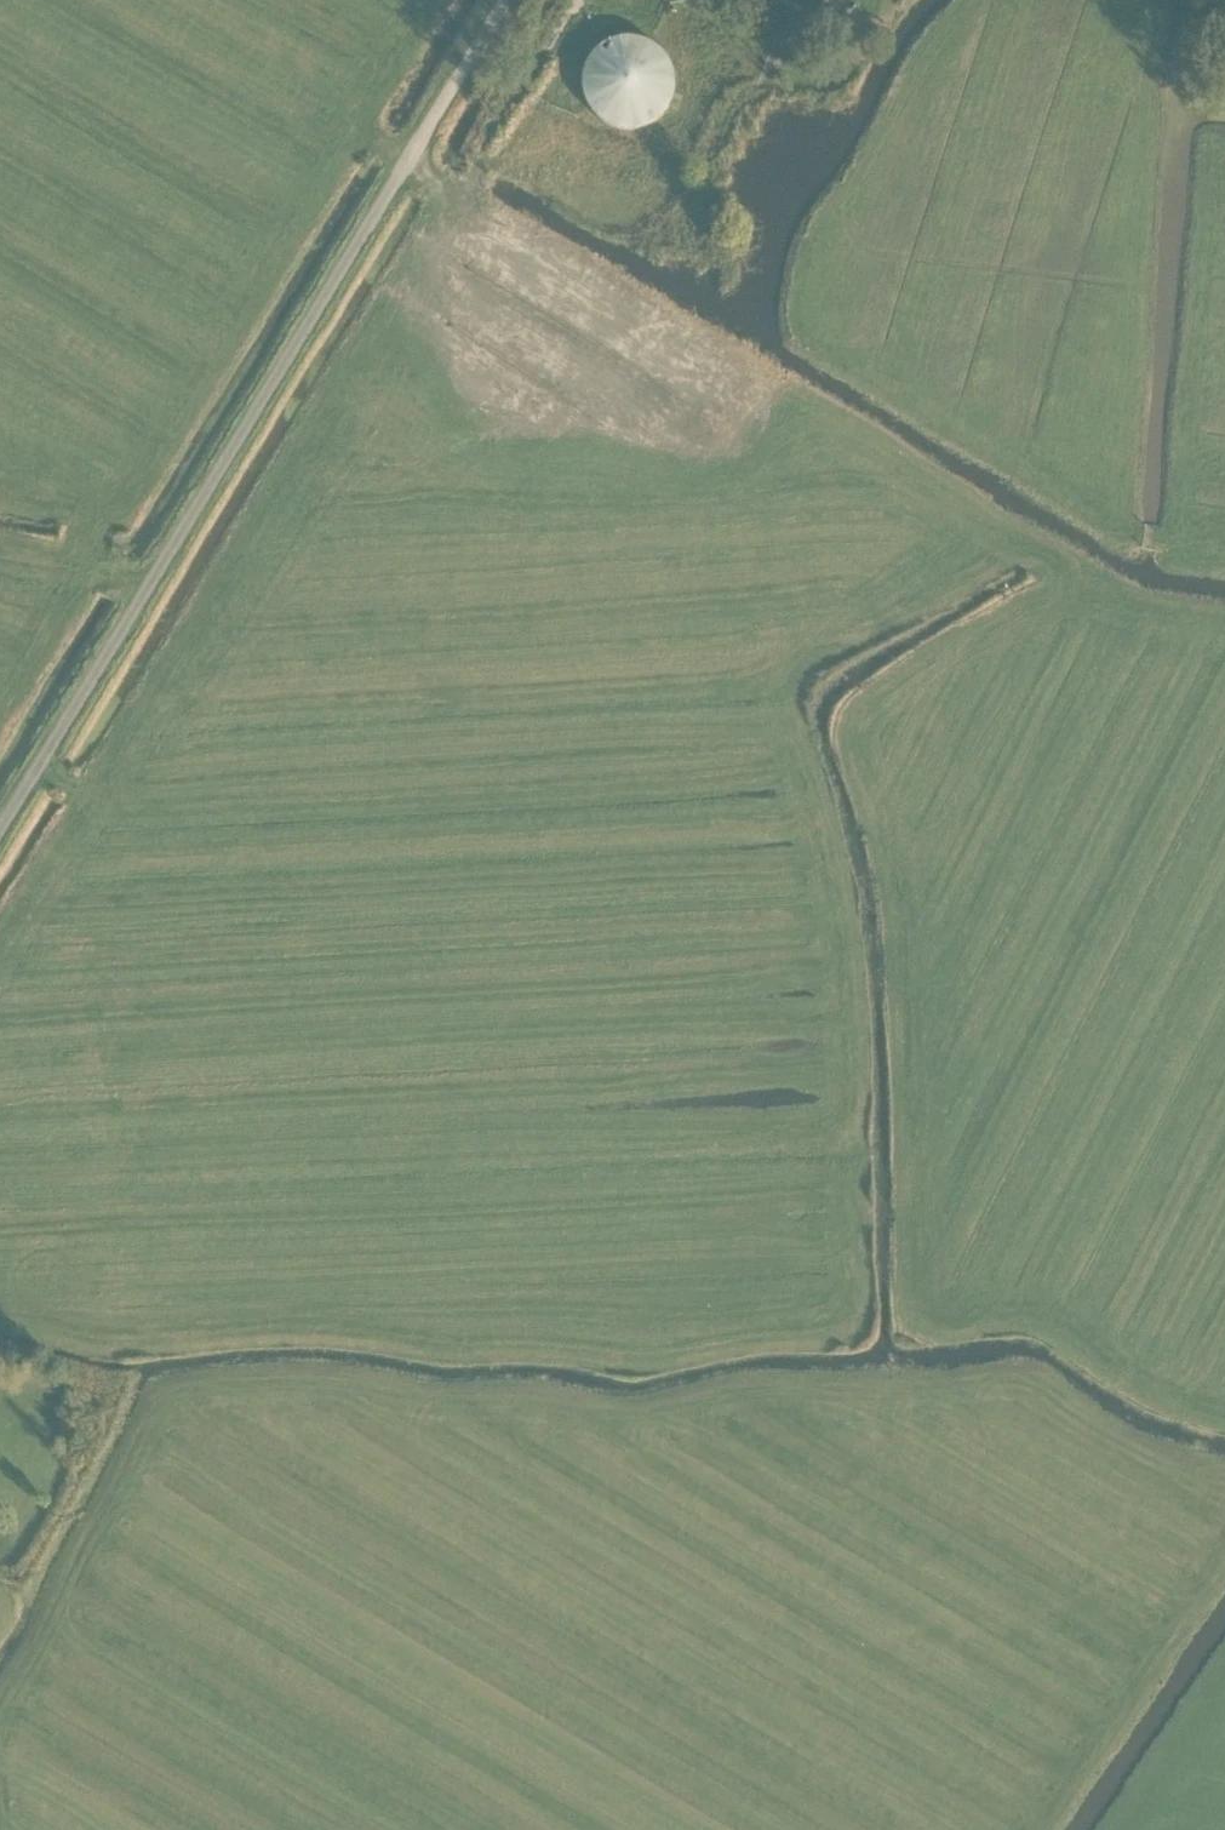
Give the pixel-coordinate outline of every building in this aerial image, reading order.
[(593,127),(668,124),(665,48),(590,51),(593,127)]
